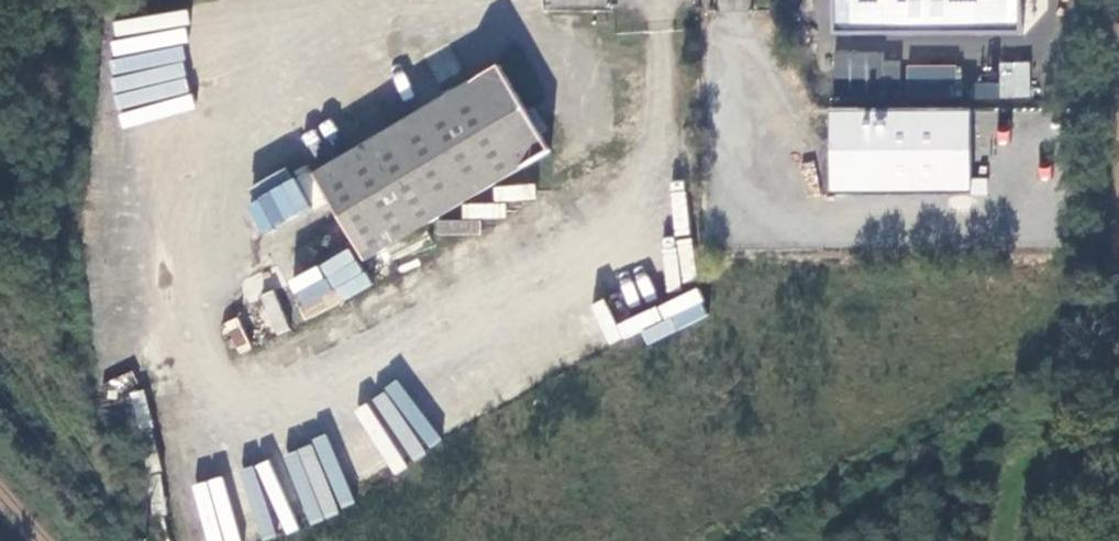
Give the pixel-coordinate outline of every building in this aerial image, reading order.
[(833,41),(1021,41),(1021,0),(833,0),(833,41)] [(974,81),(973,97),(1029,99),(1030,61),(998,60),(998,82),(974,81)] [(370,257),(555,148),(544,129),(550,125),(537,104),(531,107),(502,63),(319,175),(370,257)] [(975,188),(975,103),(836,103),(837,188),(975,188)] [(163,280),(118,285),(130,388),(151,385),(167,520),(267,508),(263,476),(188,485),(163,280)] [(615,341),(639,330),(646,344),(708,315),(695,288),(609,328),(615,341)] [(272,290),(256,297),(273,335),(288,329),(272,290)] [(239,318),(222,324),(233,353),(249,348),(239,318)] [(382,415),(407,401),(397,384),(372,398),(382,415)]
